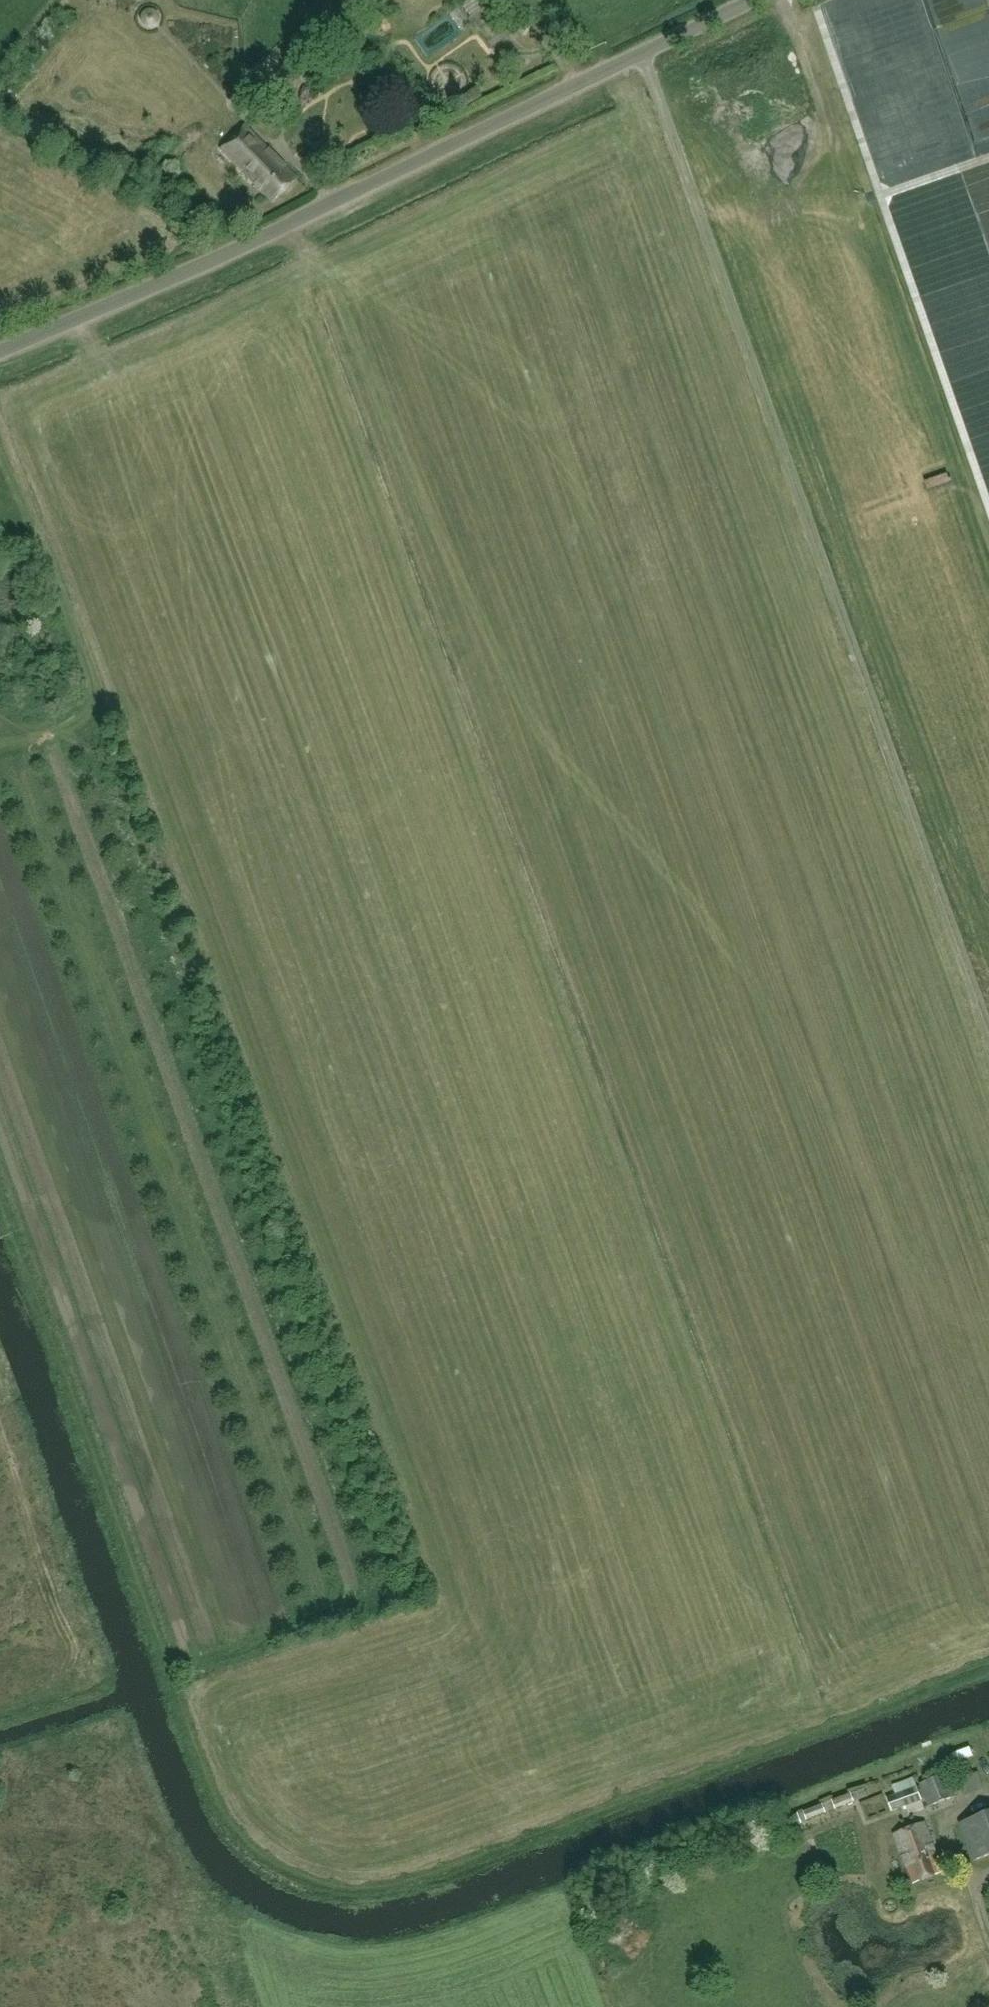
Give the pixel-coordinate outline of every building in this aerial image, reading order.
[(494,6),(490,0),(469,0),(461,5),(472,20),(474,19),(493,47),(513,33),(494,6)] [(432,54),(468,33),(457,15),(421,36),(432,54)] [(278,105),(295,91),(302,85),(294,75),(285,65),(263,84),(271,94),(269,95),(278,105)] [(273,202),(296,178),(244,128),(221,151),(273,202)] [(967,1754),(974,1769),(988,1762),(988,1745),(967,1754)] [(965,1796),(984,1789),(979,1772),(959,1779),(965,1796)] [(956,1798),(948,1774),(886,1797),(892,1813),(924,1803),(925,1808),(956,1798)] [(956,1824),(971,1862),(988,1855),(988,1811),(956,1824)] [(923,1823),(893,1834),(912,1884),(942,1873),(923,1823)]
